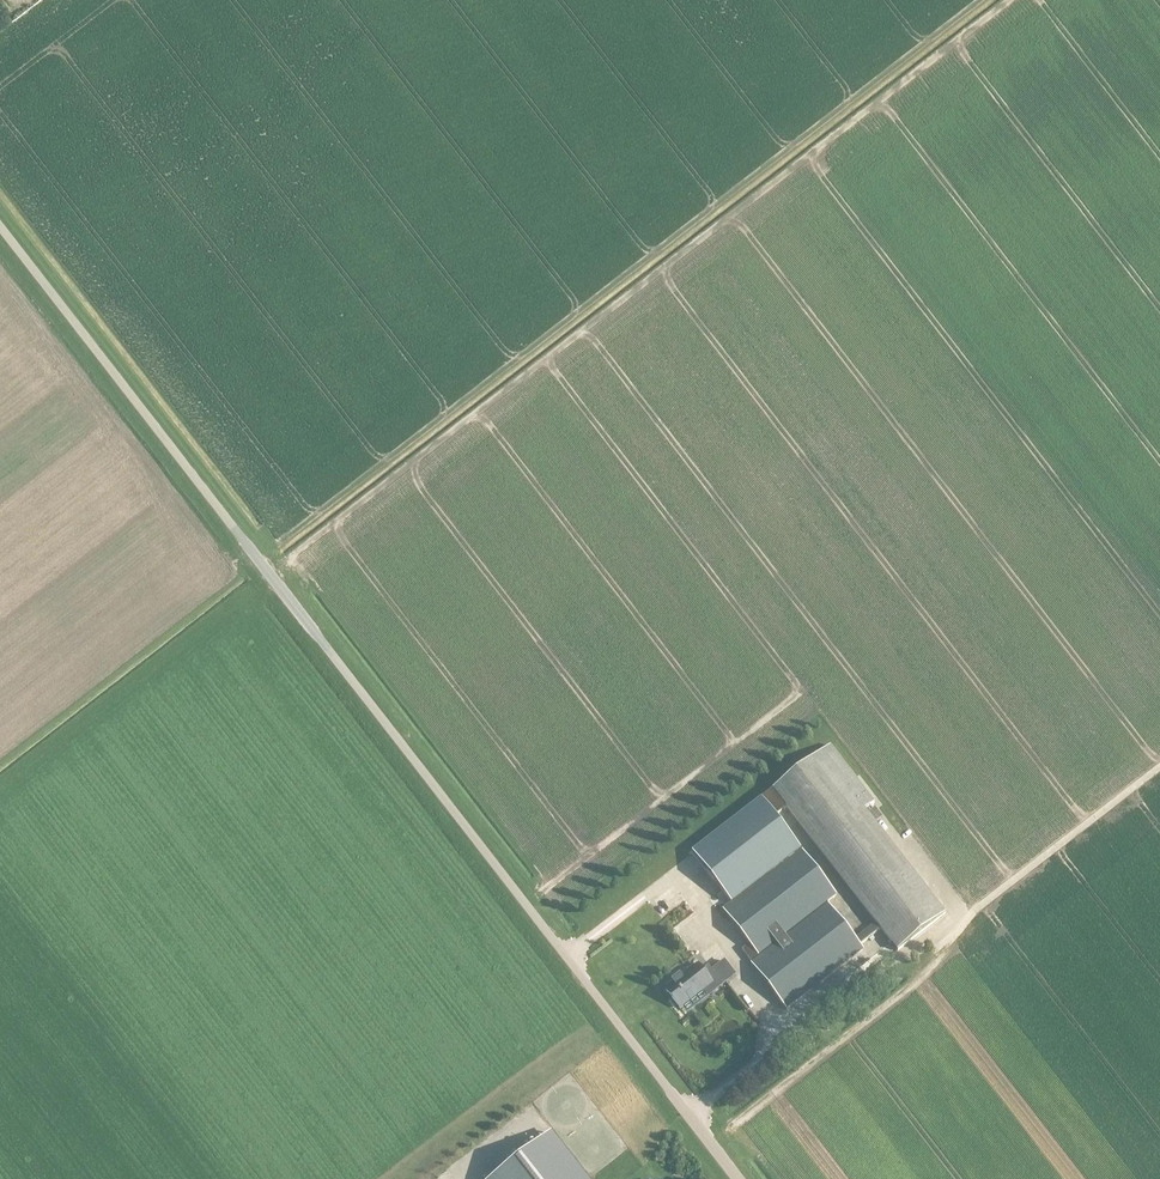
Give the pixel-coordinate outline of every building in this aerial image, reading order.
[(785,805),(895,947),(942,911),(862,807),(871,799),(827,743),(770,787),(785,805)] [(774,813),(785,805),(770,787),(761,796),(691,848),(733,903),(802,851),(774,813)] [(787,1010),(864,950),(828,904),(838,897),(802,851),(733,903),(723,910),(749,944),(741,950),(752,964),(751,964),(787,1010)] [(685,933),(700,921),(696,917),(681,929),(685,933)] [(718,949),(703,959),(707,965),(722,956),(718,949)] [(673,981),(675,982),(665,990),(680,1009),(703,991),(707,996),(735,975),(725,961),(712,971),(709,966),(703,971),(698,964),(682,977),(680,975),(673,981)] [(830,1008),(802,1024),(805,1030),(833,1013),(830,1008)] [(548,1135),(491,1178),(582,1178),(548,1135)]
